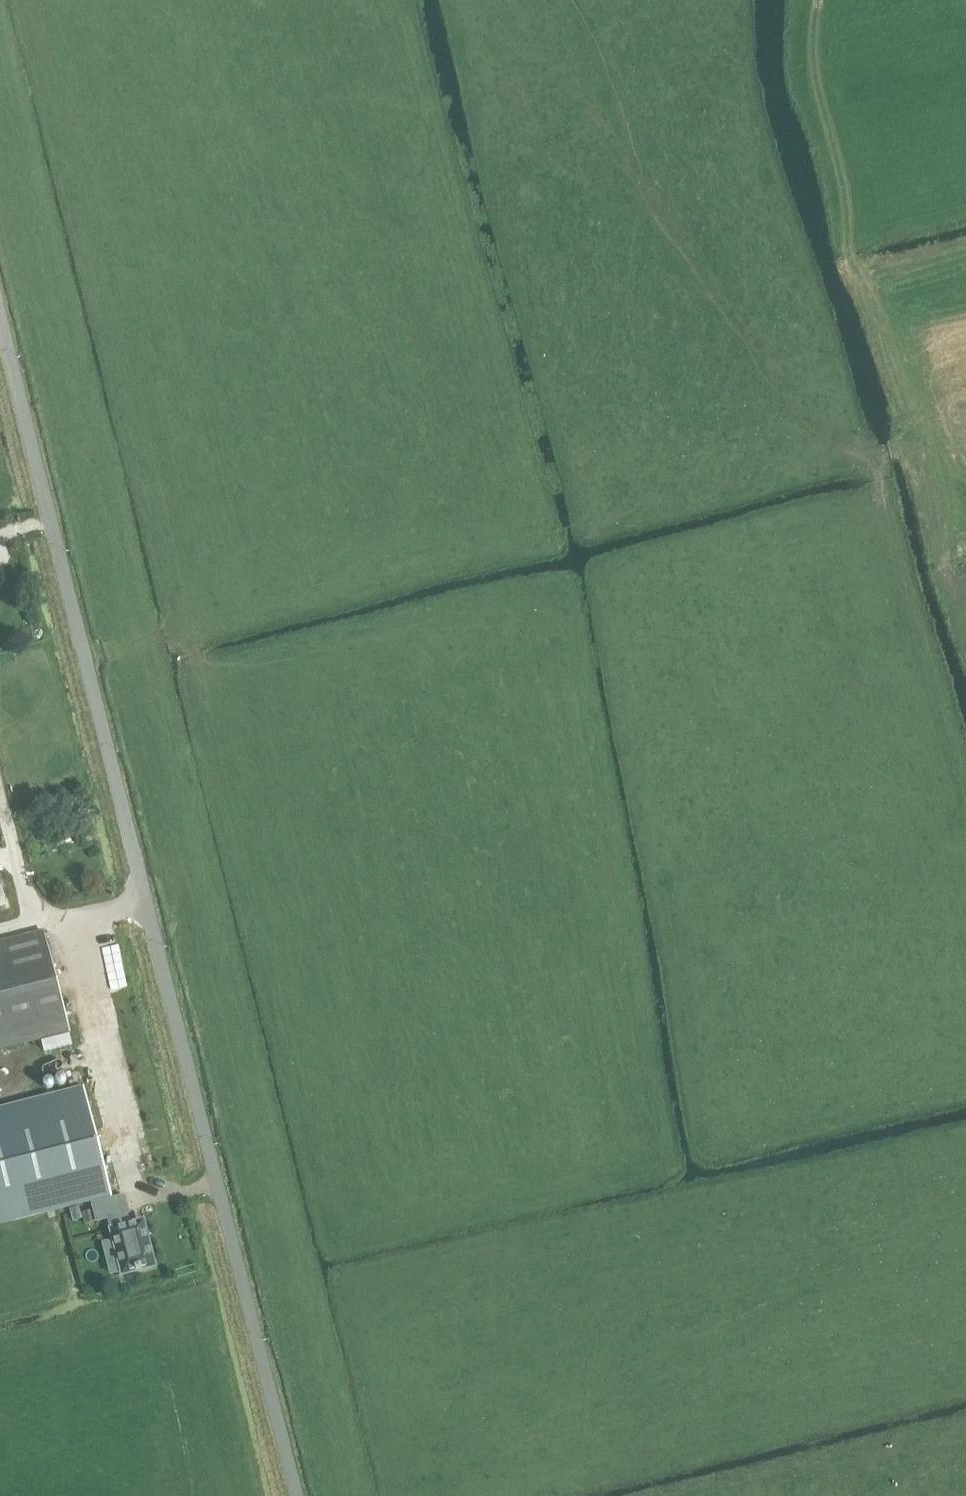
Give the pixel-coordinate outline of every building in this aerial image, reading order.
[(70,1032),(45,933),(0,944),(0,1050),(70,1032)] [(111,1194),(84,1091),(0,1112),(0,1222),(111,1194)] [(125,1196),(94,1204),(98,1221),(110,1218),(124,1274),(137,1270),(137,1272),(142,1270),(142,1269),(155,1266),(144,1222),(130,1225),(127,1214),(129,1213),(125,1196)]
